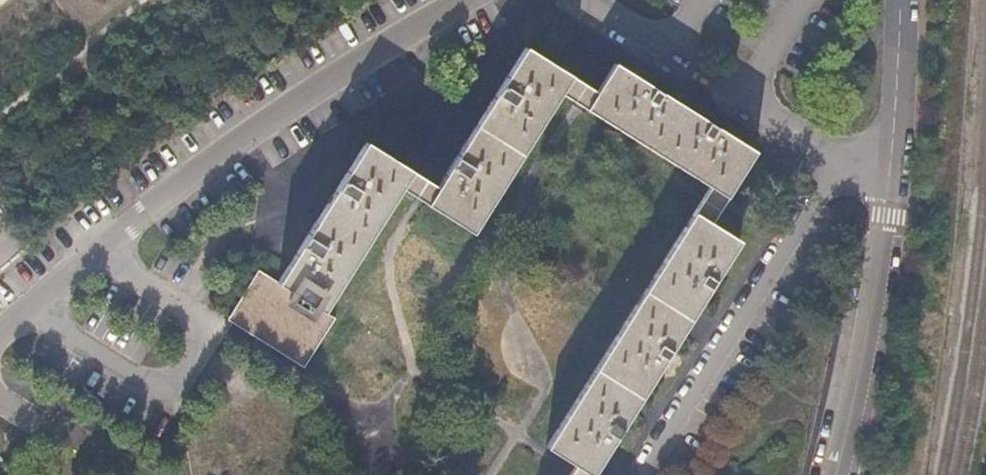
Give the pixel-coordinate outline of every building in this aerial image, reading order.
[(612,62),(593,92),(524,48),(434,188),(365,145),(275,284),(260,275),(231,322),(305,367),(334,320),(321,312),(399,189),(470,233),(559,92),(710,186),(686,223),(544,446),(572,464),(565,474),(587,474),(623,418),(737,240),(707,221),(752,149),(612,62)]
